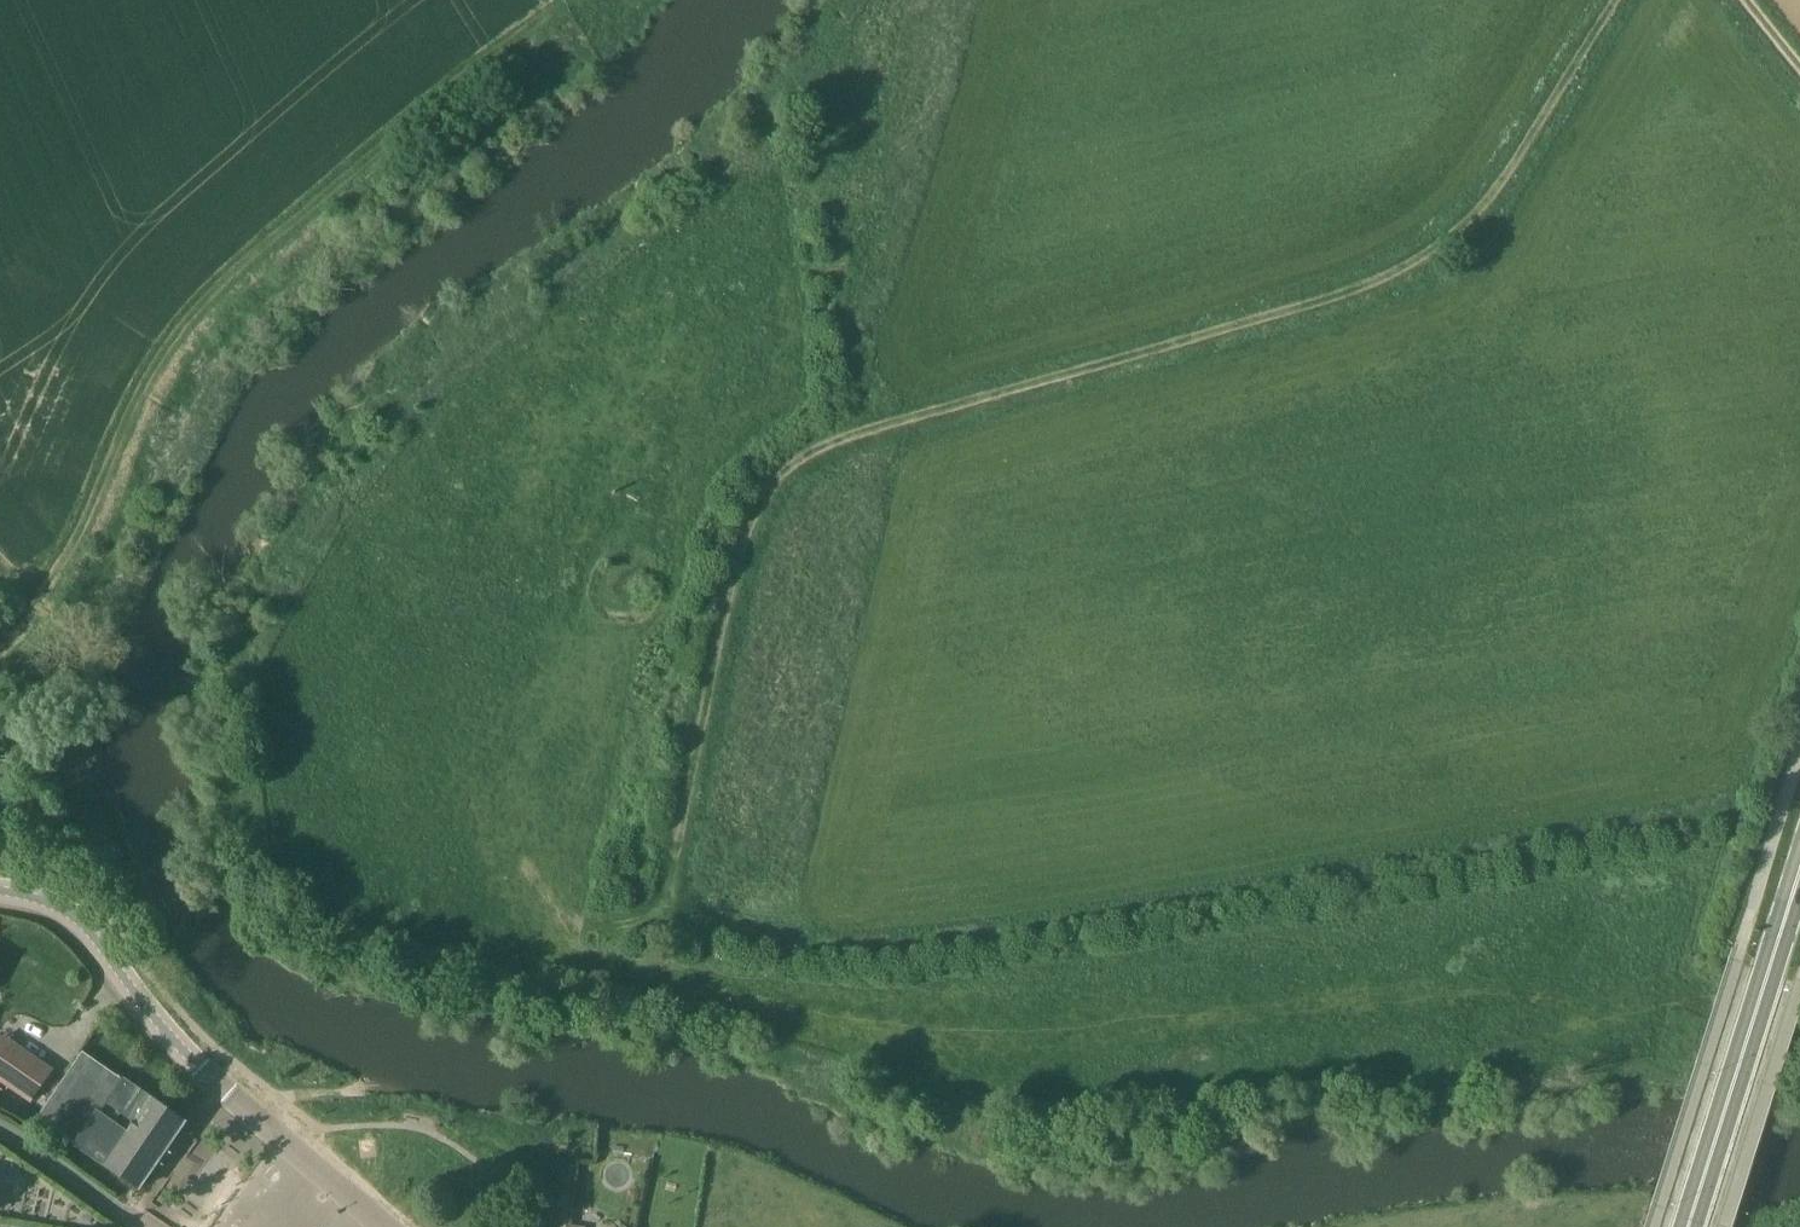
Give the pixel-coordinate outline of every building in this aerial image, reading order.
[(20,1046),(0,1074),(0,1082),(31,1104),(55,1070),(20,1046)] [(122,1078),(123,1077),(120,1075),(119,1076),(83,1051),(39,1116),(141,1188),(186,1123),(122,1078)]
